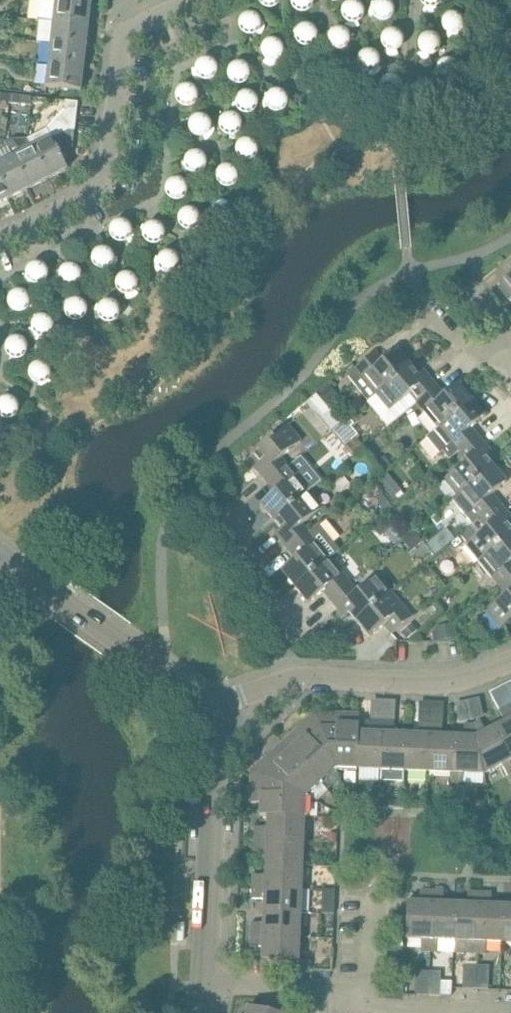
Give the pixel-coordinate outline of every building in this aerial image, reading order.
[(36,20),(39,21),(53,22),(88,26),(90,5),(56,1),(51,0),(39,0),(36,20)] [(255,1),(256,2),(256,4),(256,5),(257,6),(258,7),(258,8),(259,9),(260,10),(261,10),(262,11),(264,9),(265,9),(266,10),(267,10),(268,10),(269,10),(270,10),(271,10),(272,10),(273,10),(274,9),(275,9),(276,9),(277,8),(278,7),(279,6),(280,5),(280,4),(281,3),(281,2),(281,1),(281,0),(255,0),(255,1)] [(288,3),(288,4),(288,5),(288,6),(289,7),(289,9),(290,10),(292,8),(293,9),(294,10),(294,11),(295,11),(296,12),(297,13),(298,13),(299,14),(300,14),(301,14),(302,14),(303,14),(304,14),(305,14),(306,14),(307,13),(308,13),(309,12),(310,12),(310,11),(311,10),(312,10),(312,9),(313,8),(313,7),(314,6),(314,5),(314,4),(314,3),(314,2),(314,1),(314,0),(288,0),(288,1),(288,3)] [(369,11),(369,12),(369,13),(369,14),(369,16),(370,17),(372,16),(373,17),(373,18),(374,18),(374,19),(375,20),(376,21),(377,21),(378,22),(379,23),(380,23),(381,23),(382,23),(383,23),(384,23),(385,23),(386,23),(387,23),(388,22),(389,22),(390,21),(391,21),(392,20),(392,19),(393,18),(394,17),(394,16),(395,15),(395,14),(395,13),(395,12),(395,11),(395,10),(395,9),(394,8),(394,7),(393,6),(393,5),(392,4),(391,3),(390,2),(389,2),(388,1),(387,1),(386,0),(385,0),(384,0),(383,0),(382,0),(381,0),(380,1),(379,1),(378,1),(377,2),(376,2),(376,3),(375,4),(373,2),(372,3),(371,4),(371,5),(370,6),(370,7),(369,8),(369,10),(369,11)] [(419,0),(420,1),(420,2),(420,3),(421,4),(421,5),(422,6),(422,7),(423,7),(424,8),(425,9),(423,11),(424,11),(425,12),(427,12),(428,13),(429,13),(430,13),(431,13),(433,13),(434,13),(435,12),(436,12),(437,11),(438,11),(437,8),(438,8),(439,7),(440,6),(441,5),(441,4),(442,3),(442,2),(442,1),(442,0),(419,0)] [(342,13),(342,14),(342,15),(342,16),(342,17),(342,18),(343,18),(343,19),(344,20),(344,21),(345,22),(346,23),(344,25),(345,26),(346,26),(347,27),(349,27),(350,28),(351,28),(352,28),(353,28),(355,28),(356,28),(357,27),(358,27),(359,27),(358,24),(359,23),(360,23),(361,22),(362,21),(363,20),(363,19),(364,18),(364,17),(364,16),(365,15),(365,14),(365,13),(365,12),(365,11),(364,10),(364,9),(364,8),(363,8),(363,7),(362,6),(361,5),(361,4),(360,4),(359,3),(358,3),(357,2),(356,2),(355,2),(354,2),(353,2),(352,2),(351,2),(350,2),(349,3),(348,3),(347,3),(346,4),(346,5),(345,5),(344,6),(344,7),(343,8),(343,9),(342,10),(342,11),(342,12),(342,13)] [(442,23),(442,25),(442,26),(442,27),(442,28),(442,29),(443,29),(443,30),(444,31),(444,32),(445,33),(446,34),(447,34),(445,36),(446,37),(447,38),(448,38),(449,39),(451,39),(452,39),(453,39),(454,39),(455,39),(457,39),(458,38),(459,38),(460,37),(459,35),(460,34),(461,33),(462,33),(463,32),(463,31),(464,30),(464,29),(464,28),(465,27),(465,26),(465,25),(465,24),(465,23),(465,22),(464,21),(464,20),(464,19),(463,19),(463,18),(462,17),(461,16),(460,16),(460,15),(459,14),(458,14),(457,14),(456,13),(455,13),(454,13),(453,13),(452,13),(451,13),(450,14),(449,14),(448,15),(447,15),(446,16),(445,16),(445,17),(444,18),(443,19),(443,20),(443,21),(442,21),(442,23)] [(239,25),(239,26),(239,27),(239,28),(239,29),(239,30),(240,31),(241,32),(241,33),(242,34),(243,34),(244,35),(244,36),(245,36),(246,36),(247,37),(248,37),(249,37),(250,37),(251,37),(252,37),(253,37),(254,36),(255,36),(256,35),(257,35),(258,34),(259,34),(261,35),(262,35),(262,34),(263,33),(263,31),(264,30),(264,29),(264,28),(265,27),(265,25),(265,24),(264,23),(264,22),(264,21),(261,22),(261,21),(260,20),(260,19),(259,18),(258,17),(257,17),(257,16),(256,15),(255,15),(254,15),(253,14),(252,14),(251,14),(250,14),(249,14),(248,14),(247,15),(246,15),(245,15),(244,16),(243,16),(242,17),(242,18),(241,18),(241,19),(240,20),(240,21),(239,22),(239,23),(239,24),(239,25)] [(51,44),(85,47),(88,26),(53,22),(51,44)] [(292,35),(292,36),(292,38),(292,39),(292,40),(293,41),(295,40),(296,41),(296,42),(297,43),(297,44),(298,45),(299,45),(300,46),(300,47),(301,47),(302,48),(303,48),(304,48),(305,48),(306,48),(307,48),(308,48),(309,48),(310,48),(311,47),(312,47),(313,46),(314,46),(314,45),(315,44),(316,44),(316,43),(317,42),(317,41),(317,40),(318,39),(318,38),(318,37),(318,36),(318,35),(318,34),(317,33),(317,32),(317,31),(316,30),(315,30),(315,29),(314,28),(313,27),(312,26),(311,26),(310,26),(309,25),(308,25),(307,25),(306,25),(305,25),(304,25),(303,26),(302,26),(301,27),(300,27),(299,28),(298,28),(296,26),(295,27),(295,28),(294,29),(293,30),(293,32),(293,33),(292,34),(292,35)] [(325,39),(325,40),(325,41),(325,42),(325,44),(325,45),(326,46),(328,45),(329,46),(329,47),(330,48),(331,48),(331,49),(332,50),(333,50),(334,51),(335,51),(336,52),(337,52),(338,52),(339,52),(340,52),(341,52),(342,52),(343,52),(344,51),(345,51),(346,50),(347,49),(348,49),(348,48),(349,47),(349,46),(350,45),(350,44),(350,43),(351,42),(351,41),(351,40),(351,39),(351,38),(350,37),(350,36),(349,35),(349,34),(348,33),(347,32),(346,31),(345,31),(344,30),(343,30),(342,29),(341,29),(340,29),(339,29),(338,29),(337,29),(336,29),(336,30),(335,30),(334,30),(333,31),(332,32),(331,32),(330,33),(328,31),(327,32),(327,33),(326,34),(326,35),(325,36),(325,38),(325,39)] [(381,41),(381,42),(381,43),(381,44),(381,45),(382,46),(382,47),(382,48),(383,48),(384,49),(384,50),(385,51),(383,53),(384,54),(385,54),(386,55),(388,55),(389,56),(390,56),(391,56),(392,56),(394,56),(395,56),(396,55),(397,55),(398,55),(397,52),(398,52),(399,51),(400,50),(401,49),(402,48),(402,47),(403,47),(403,46),(404,45),(404,44),(404,43),(404,42),(404,41),(404,40),(404,39),(403,38),(403,37),(402,36),(402,35),(401,34),(401,33),(400,33),(399,32),(398,32),(397,31),(396,31),(396,30),(395,30),(394,30),(393,30),(392,30),(391,30),(390,30),(389,31),(388,31),(387,31),(386,32),(385,33),(384,33),(384,34),(383,34),(383,35),(382,36),(382,37),(381,38),(381,39),(381,40),(381,41)] [(417,53),(418,54),(418,55),(419,56),(420,57),(421,57),(422,58),(423,59),(424,59),(425,60),(427,60),(428,60),(429,60),(430,60),(430,57),(431,57),(432,57),(433,57),(434,56),(435,56),(436,56),(437,55),(437,54),(438,54),(439,53),(439,52),(440,51),(440,50),(441,49),(441,48),(441,47),(441,46),(441,45),(441,44),(441,43),(441,42),(440,41),(440,40),(439,40),(439,39),(438,38),(437,37),(436,36),(435,35),(434,35),(433,35),(432,34),(431,34),(430,34),(429,34),(428,34),(427,34),(426,35),(425,35),(424,36),(423,36),(422,37),(421,38),(420,39),(420,40),(419,40),(419,41),(418,42),(418,43),(418,44),(418,45),(418,46),(418,47),(418,48),(418,49),(419,49),(419,50),(419,51),(417,53)] [(261,50),(261,51),(261,52),(261,53),(261,54),(262,55),(262,56),(262,57),(263,58),(264,59),(265,60),(263,62),(264,63),(265,64),(266,64),(267,65),(268,65),(269,66),(271,66),(272,66),(273,66),(274,66),(276,66),(277,65),(278,65),(277,62),(278,62),(279,61),(280,61),(281,60),(281,59),(282,58),(283,58),(283,57),(284,56),(284,55),(284,54),(284,53),(284,52),(284,51),(284,50),(284,49),(284,48),(283,47),(283,46),(282,45),(282,44),(281,44),(280,43),(280,42),(279,42),(278,41),(277,41),(276,40),(275,40),(274,40),(273,40),(272,40),(271,40),(270,40),(269,41),(268,41),(267,42),(266,42),(265,43),(264,44),(263,45),(263,46),(262,46),(262,47),(262,48),(261,49),(261,50)] [(83,69),(85,47),(51,44),(48,65),(83,69)] [(357,61),(357,62),(357,63),(357,64),(357,65),(358,66),(358,67),(359,68),(359,69),(360,70),(360,71),(361,71),(362,72),(363,72),(364,73),(365,73),(366,74),(367,74),(368,74),(369,74),(369,77),(370,77),(371,77),(373,76),(374,76),(375,75),(376,75),(377,74),(378,73),(379,73),(380,72),(380,71),(381,70),(382,69),(379,67),(380,66),(380,65),(380,64),(380,63),(380,62),(380,61),(380,60),(380,59),(379,58),(379,57),(378,56),(378,55),(377,54),(376,54),(375,53),(375,52),(374,52),(373,52),(372,51),(371,51),(370,51),(369,51),(368,51),(367,51),(366,51),(365,51),(364,52),(363,52),(362,53),(361,53),(361,54),(360,55),(359,56),(359,57),(358,57),(358,58),(358,59),(357,60),(357,61)] [(192,70),(192,71),(192,72),(192,74),(193,75),(193,76),(194,77),(194,78),(195,79),(195,80),(196,81),(197,82),(198,83),(200,80),(201,81),(202,81),(203,82),(204,82),(205,82),(207,82),(208,82),(209,82),(210,82),(211,81),(212,81),(213,80),(214,80),(215,79),(215,78),(216,77),(216,76),(217,76),(217,75),(218,74),(218,73),(218,72),(218,71),(218,70),(218,69),(217,68),(217,67),(217,66),(216,65),(216,64),(215,63),(214,62),(213,61),(212,61),(211,60),(210,60),(209,59),(207,59),(206,59),(205,59),(204,59),(203,60),(202,60),(201,60),(201,61),(200,61),(199,62),(198,63),(197,63),(197,64),(196,65),(196,66),(195,67),(195,68),(195,69),(192,69),(192,70)] [(436,71),(436,72),(436,73),(437,74),(437,75),(437,76),(438,76),(438,77),(439,78),(439,79),(440,80),(441,80),(441,81),(442,81),(443,82),(444,82),(443,85),(445,85),(446,86),(447,86),(448,86),(450,86),(451,86),(452,85),(453,85),(454,84),(455,84),(456,83),(457,82),(458,81),(456,79),(457,79),(458,78),(458,77),(459,76),(459,75),(459,74),(459,73),(460,72),(460,71),(460,70),(459,69),(459,68),(459,67),(458,66),(458,65),(457,65),(457,64),(456,63),(455,62),(454,62),(454,61),(453,61),(452,60),(451,60),(450,60),(449,60),(448,60),(447,60),(446,60),(445,60),(444,61),(443,61),(442,61),(441,62),(440,63),(439,64),(438,65),(438,66),(437,67),(437,68),(437,69),(437,70),(436,71)] [(225,74),(225,75),(225,76),(225,77),(225,78),(226,80),(226,81),(227,82),(227,83),(228,84),(229,85),(230,86),(231,86),(232,84),(233,85),(234,85),(235,86),(236,86),(237,86),(238,86),(239,86),(240,86),(241,86),(242,86),(243,86),(244,85),(245,85),(246,84),(247,84),(247,83),(248,82),(249,81),(249,80),(250,80),(250,79),(250,78),(251,77),(251,76),(251,75),(251,74),(250,72),(250,71),(250,70),(249,70),(249,69),(248,68),(248,67),(247,66),(246,66),(245,65),(244,64),(243,64),(242,64),(241,63),(240,63),(239,63),(238,63),(237,63),(236,64),(235,64),(234,64),(233,65),(232,65),(232,66),(231,67),(230,67),(230,68),(229,69),(229,70),(228,71),(228,72),(228,73),(225,72),(225,74)] [(48,65),(46,88),(80,91),(83,69),(48,65)] [(380,88),(380,89),(380,90),(380,91),(380,92),(380,93),(381,94),(381,95),(382,95),(382,96),(383,97),(384,98),(382,100),(383,101),(384,101),(385,102),(386,102),(387,103),(388,103),(389,103),(391,103),(392,103),(393,103),(394,103),(396,103),(397,102),(396,100),(396,99),(397,99),(398,99),(399,98),(399,97),(400,97),(401,96),(401,95),(402,94),(402,93),(402,92),(403,91),(403,90),(403,89),(403,88),(403,87),(403,86),(402,85),(402,84),(401,83),(400,82),(400,81),(399,80),(398,80),(397,79),(396,79),(396,78),(395,78),(394,78),(393,77),(392,77),(391,77),(390,78),(389,78),(388,78),(387,78),(386,79),(385,79),(384,80),(383,81),(382,82),(381,83),(381,84),(380,85),(380,86),(380,87),(380,88)] [(175,96),(175,97),(175,98),(175,99),(176,100),(176,101),(176,102),(177,103),(177,104),(178,105),(179,105),(179,106),(180,107),(181,107),(182,108),(181,110),(182,111),(183,111),(184,111),(185,112),(186,112),(188,112),(189,112),(190,111),(191,111),(192,111),(194,110),(195,109),(196,109),(194,107),(195,106),(195,105),(196,104),(197,104),(197,103),(198,102),(198,101),(198,100),(198,99),(198,98),(198,97),(198,96),(198,95),(198,94),(198,93),(197,92),(197,91),(196,90),(195,90),(195,89),(194,88),(193,88),(192,87),(191,87),(190,86),(189,86),(188,86),(187,86),(186,86),(185,86),(184,86),(183,86),(182,87),(181,88),(180,88),(179,89),(178,90),(177,91),(177,92),(176,93),(176,94),(176,95),(175,96)] [(417,99),(414,99),(414,100),(415,101),(415,103),(415,104),(416,105),(417,106),(417,107),(418,108),(419,109),(420,109),(421,110),(422,111),(423,111),(424,109),(425,109),(426,109),(427,109),(428,110),(429,110),(430,109),(431,109),(432,109),(433,109),(434,108),(435,108),(435,107),(436,107),(437,106),(438,105),(438,104),(439,104),(439,103),(440,102),(440,101),(440,100),(440,99),(440,98),(440,97),(440,96),(440,95),(440,94),(439,93),(439,92),(438,91),(437,90),(436,89),(435,88),(434,88),(433,87),(432,87),(431,87),(430,86),(429,86),(428,86),(427,86),(426,87),(425,87),(424,87),(423,88),(422,88),(421,89),(421,90),(420,90),(419,91),(419,92),(418,93),(418,94),(418,95),(417,96),(417,97),(417,98),(417,99)] [(263,102),(263,103),(263,104),(263,105),(263,106),(264,108),(264,109),(267,108),(268,109),(268,110),(269,111),(270,111),(271,112),(272,113),(273,113),(274,114),(275,114),(276,114),(277,114),(278,114),(279,114),(280,114),(281,113),(282,113),(283,112),(284,112),(285,111),(286,110),(287,109),(287,108),(288,107),(288,106),(288,105),(289,104),(289,103),(289,102),(289,101),(288,100),(288,99),(288,98),(287,97),(287,96),(286,95),(286,94),(285,94),(284,93),(283,93),(282,92),(281,92),(280,91),(279,91),(278,91),(277,91),(276,91),(275,91),(274,91),(273,91),(272,92),(271,93),(270,93),(269,94),(269,95),(268,95),(266,94),(265,95),(264,96),(264,97),(263,98),(263,99),(263,100),(263,102)] [(232,102),(232,103),(232,105),(232,106),(233,107),(233,108),(233,109),(236,108),(236,109),(237,110),(237,111),(238,112),(239,112),(239,113),(240,114),(241,114),(242,115),(243,115),(244,115),(245,115),(246,116),(247,116),(248,116),(249,115),(250,115),(251,115),(252,114),(253,113),(254,113),(255,112),(255,111),(256,111),(257,110),(257,109),(257,108),(258,107),(258,106),(258,105),(258,104),(258,103),(258,102),(258,101),(258,100),(257,99),(257,98),(256,98),(256,97),(255,96),(254,95),(253,95),(253,94),(252,94),(251,93),(250,93),(249,93),(248,92),(247,92),(246,92),(245,93),(244,93),(243,93),(242,93),(241,94),(240,94),(239,95),(238,96),(236,94),(235,95),(234,96),(234,97),(233,99),(233,100),(233,101),(232,102)] [(9,104),(30,106),(31,97),(11,95),(9,104)] [(66,167),(71,164),(78,103),(65,101),(64,110),(47,129),(27,139),(47,179),(67,169),(66,167)] [(219,124),(219,126),(219,128),(219,129),(220,130),(220,131),(221,132),(221,133),(222,134),(223,134),(224,135),(225,136),(226,137),(227,137),(228,137),(229,137),(229,140),(230,140),(232,140),(233,140),(234,140),(235,139),(236,139),(237,139),(238,138),(239,137),(240,136),(241,135),(242,134),(243,133),(240,132),(241,131),(241,130),(242,129),(242,128),(242,127),(242,126),(242,125),(242,124),(242,123),(242,122),(241,121),(241,120),(240,120),(240,119),(239,118),(238,117),(237,116),(236,115),(235,115),(234,115),(233,114),(232,114),(231,114),(230,114),(229,114),(228,115),(227,115),(226,115),(225,116),(224,116),(223,117),(222,118),(221,119),(221,120),(220,121),(220,122),(219,122),(219,123),(219,124)] [(189,127),(189,128),(189,129),(189,130),(189,131),(189,132),(190,133),(190,134),(191,134),(192,135),(192,136),(193,137),(194,137),(195,138),(196,138),(197,138),(198,139),(199,139),(200,139),(201,139),(202,139),(203,139),(204,138),(206,141),(207,140),(208,139),(209,139),(210,138),(211,137),(211,136),(212,135),(213,134),(213,133),(214,132),(214,131),(214,129),(214,128),(212,128),(212,127),(212,126),(211,125),(211,124),(211,123),(211,122),(210,121),(209,120),(208,119),(207,118),(206,117),(205,117),(204,116),(203,116),(202,116),(201,116),(200,116),(199,116),(198,116),(197,116),(196,117),(195,117),(194,117),(193,118),(192,119),(191,120),(190,121),(190,122),(189,123),(189,124),(189,125),(189,126),(189,127)] [(11,140),(4,143),(12,158),(28,189),(47,179),(27,139),(11,140)] [(235,150),(235,151),(235,152),(236,153),(236,154),(236,155),(236,156),(237,157),(237,158),(238,159),(239,159),(239,160),(240,161),(241,161),(242,162),(243,162),(244,162),(245,163),(244,165),(246,166),(247,166),(248,166),(250,165),(251,165),(252,165),(253,164),(254,164),(255,163),(256,162),(257,161),(258,161),(259,160),(257,159),(256,158),(257,158),(257,157),(257,156),(258,156),(258,155),(258,154),(259,153),(259,152),(259,151),(259,150),(258,149),(258,148),(258,147),(257,146),(257,145),(256,144),(255,143),(254,142),(253,141),(252,141),(251,140),(250,140),(249,140),(248,140),(247,140),(246,140),(245,140),(244,140),(243,140),(242,141),(241,141),(241,142),(240,142),(239,143),(238,144),(237,145),(237,146),(236,147),(236,148),(236,149),(235,150)] [(181,163),(181,164),(181,166),(182,167),(182,168),(182,169),(183,170),(183,171),(184,173),(185,173),(186,174),(187,175),(188,176),(189,174),(190,174),(191,175),(192,175),(193,175),(194,176),(195,176),(196,176),(197,176),(198,175),(199,175),(200,175),(201,174),(202,174),(203,173),(204,172),(205,171),(205,170),(206,170),(206,169),(207,168),(207,167),(207,166),(207,165),(207,164),(207,163),(207,162),(207,161),(206,160),(206,159),(205,158),(205,157),(204,156),(203,155),(202,154),(201,154),(200,153),(199,153),(198,153),(197,153),(196,152),(195,152),(194,153),(193,153),(192,153),(191,153),(190,154),(189,155),(188,155),(187,156),(187,157),(186,158),(185,159),(185,160),(184,161),(184,162),(182,162),(181,163)] [(0,164),(0,182),(9,199),(28,189),(12,158),(0,164)] [(213,177),(213,178),(213,179),(213,181),(214,182),(214,183),(214,184),(215,185),(216,186),(218,185),(219,185),(219,186),(220,187),(221,187),(222,188),(223,188),(224,189),(225,189),(226,189),(227,189),(228,189),(229,189),(230,189),(231,189),(232,189),(232,188),(233,188),(234,187),(235,186),(236,186),(236,185),(237,184),(238,183),(238,182),(238,181),(239,180),(239,179),(239,178),(239,177),(239,176),(239,175),(238,174),(238,173),(238,172),(237,172),(237,171),(236,170),(235,169),(234,169),(234,168),(233,167),(232,167),(231,167),(230,166),(229,166),(228,166),(227,166),(226,166),(225,166),(224,167),(223,167),(222,167),(221,168),(220,168),(220,169),(219,170),(218,171),(217,172),(215,171),(214,172),(214,173),(213,174),(213,176),(213,177)] [(165,190),(165,191),(165,192),(165,193),(166,194),(166,195),(166,196),(167,197),(167,198),(168,198),(169,199),(170,200),(171,201),(172,201),(173,202),(174,202),(175,202),(176,202),(177,202),(178,202),(179,202),(180,202),(181,201),(182,201),(183,200),(184,200),(185,199),(187,201),(188,200),(189,199),(189,198),(190,197),(190,196),(191,194),(191,193),(191,192),(191,191),(191,190),(191,188),(191,187),(190,186),(188,187),(187,186),(187,185),(186,184),(186,183),(185,183),(184,182),(183,181),(182,180),(181,180),(180,180),(179,179),(178,179),(177,179),(176,179),(175,179),(174,179),(173,180),(172,180),(171,181),(170,181),(169,182),(169,183),(168,183),(167,184),(167,185),(166,186),(166,187),(165,188),(165,189),(165,190)] [(9,199),(0,182),(0,203),(9,199)] [(212,213),(211,214),(212,215),(212,216),(212,217),(212,218),(212,219),(213,220),(213,221),(214,222),(215,223),(216,224),(217,224),(218,225),(219,225),(220,226),(221,226),(222,226),(223,226),(224,226),(225,226),(226,226),(227,225),(228,225),(229,225),(230,224),(231,226),(232,226),(233,225),(234,224),(235,223),(235,222),(236,221),(236,220),(237,219),(237,217),(237,216),(237,215),(237,214),(237,213),(235,213),(234,212),(234,211),(234,210),(233,209),(233,208),(232,207),(231,206),(230,205),(229,205),(228,204),(227,204),(226,203),(225,203),(224,203),(223,203),(222,203),(221,203),(220,203),(219,204),(218,204),(217,205),(216,205),(215,206),(214,207),(214,208),(213,209),(212,210),(212,211),(212,212),(212,213)] [(178,219),(178,221),(178,223),(179,224),(179,225),(179,226),(180,227),(180,228),(181,229),(182,229),(183,230),(183,231),(184,231),(185,231),(186,232),(187,232),(188,232),(189,232),(190,232),(191,232),(192,232),(193,234),(193,235),(194,234),(195,234),(196,233),(197,233),(198,232),(199,231),(200,230),(201,229),(202,228),(202,227),(203,226),(203,225),(203,223),(201,223),(201,222),(201,221),(201,220),(201,219),(201,218),(201,217),(200,216),(200,215),(199,214),(199,213),(198,213),(197,212),(196,211),(195,210),(194,210),(193,210),(192,209),(191,209),(190,209),(189,209),(188,209),(187,209),(186,210),(185,210),(184,211),(183,211),(182,212),(181,212),(181,213),(180,214),(180,215),(179,216),(179,217),(178,218),(178,219)] [(110,231),(109,232),(109,233),(110,234),(110,235),(110,236),(110,237),(111,238),(111,239),(112,240),(113,241),(114,242),(115,242),(116,243),(117,243),(118,244),(119,244),(120,244),(121,244),(122,244),(123,244),(124,244),(125,244),(125,243),(126,243),(127,242),(128,242),(130,244),(131,243),(132,242),(133,241),(134,239),(134,238),(135,237),(135,236),(135,235),(135,234),(135,232),(135,231),(135,230),(132,230),(132,229),(132,228),(131,227),(130,226),(130,225),(129,224),(128,224),(128,223),(127,223),(126,222),(125,222),(124,221),(123,221),(122,221),(121,221),(120,221),(119,221),(118,221),(117,222),(116,222),(115,222),(115,223),(114,224),(113,224),(112,225),(112,226),(111,227),(110,228),(110,229),(110,230),(110,231)] [(140,233),(140,234),(140,236),(140,237),(140,238),(140,239),(141,240),(143,239),(144,240),(144,241),(145,242),(146,243),(147,244),(148,245),(149,245),(150,245),(151,246),(152,246),(153,246),(154,246),(155,246),(156,246),(157,246),(158,245),(159,245),(160,245),(160,244),(161,243),(162,243),(163,242),(163,241),(164,240),(165,239),(165,238),(165,237),(165,236),(165,235),(165,234),(165,233),(165,232),(165,231),(164,230),(164,229),(163,228),(163,227),(162,226),(161,226),(161,225),(160,225),(159,224),(158,224),(157,223),(156,223),(155,223),(154,223),(153,223),(152,223),(151,223),(150,224),(149,224),(148,224),(147,225),(147,226),(146,226),(145,227),(143,225),(142,226),(142,227),(141,228),(141,230),(140,231),(140,232),(140,233)] [(91,259),(91,260),(91,261),(92,262),(92,263),(92,264),(93,265),(93,266),(94,267),(94,268),(95,269),(96,269),(97,270),(98,270),(98,271),(99,271),(100,271),(101,272),(102,272),(103,272),(104,272),(105,271),(106,271),(107,271),(108,270),(109,270),(110,269),(112,272),(113,271),(114,270),(115,269),(115,268),(116,267),(116,266),(117,265),(117,263),(117,262),(117,261),(117,260),(117,259),(117,257),(114,258),(114,257),(114,256),(113,255),(113,254),(112,253),(112,252),(111,252),(110,251),(109,250),(108,249),(107,249),(106,249),(105,249),(104,249),(103,249),(102,249),(101,249),(100,249),(99,249),(98,250),(97,250),(96,251),(95,251),(95,252),(94,253),(93,254),(93,255),(92,256),(92,257),(91,258),(91,259)] [(155,263),(155,264),(155,266),(155,267),(155,268),(156,269),(156,270),(157,271),(157,272),(160,271),(160,272),(161,272),(162,273),(163,274),(164,274),(165,275),(166,275),(167,275),(168,275),(169,275),(170,275),(171,275),(172,275),(173,274),(174,274),(175,273),(176,273),(177,272),(177,271),(178,270),(179,270),(179,269),(179,268),(180,267),(180,266),(180,265),(180,264),(180,263),(180,262),(180,261),(180,260),(179,259),(179,258),(178,257),(178,256),(177,256),(176,255),(176,254),(175,254),(174,253),(173,253),(172,253),(171,252),(170,252),(169,252),(168,252),(167,252),(166,252),(165,253),(164,253),(163,253),(162,254),(161,254),(161,255),(160,256),(159,257),(158,258),(156,257),(156,258),(155,260),(155,261),(155,262),(155,263)] [(25,275),(23,275),(23,276),(23,277),(23,278),(23,279),(24,281),(24,282),(25,283),(26,284),(26,285),(27,286),(28,286),(29,287),(30,288),(32,285),(33,286),(34,286),(35,286),(36,286),(37,287),(38,286),(39,286),(40,286),(41,286),(42,286),(43,285),(44,284),(45,283),(46,283),(46,282),(47,281),(47,280),(48,279),(48,278),(48,277),(49,276),(49,275),(49,274),(49,273),(48,272),(48,271),(48,270),(47,269),(47,268),(46,268),(45,267),(45,266),(44,265),(43,265),(42,264),(41,264),(40,264),(39,264),(38,263),(37,263),(36,263),(35,263),(34,264),(33,264),(32,264),(31,265),(30,266),(29,267),(28,267),(28,268),(27,269),(27,270),(26,271),(26,272),(26,273),(26,274),(25,275)] [(56,276),(56,277),(56,278),(56,279),(56,281),(57,282),(57,283),(58,284),(58,285),(59,286),(61,284),(62,285),(62,286),(63,286),(64,287),(65,287),(66,288),(67,288),(68,288),(69,288),(70,289),(71,289),(72,288),(73,288),(74,288),(75,288),(75,287),(76,287),(77,286),(78,285),(79,285),(79,284),(80,283),(80,282),(81,281),(81,280),(82,279),(82,278),(82,277),(82,276),(81,275),(81,274),(81,273),(80,272),(80,271),(79,270),(79,269),(78,269),(77,268),(76,267),(75,267),(75,266),(74,266),(73,266),(72,265),(71,265),(69,265),(68,265),(67,266),(66,266),(65,266),(64,267),(63,268),(62,269),(61,269),(61,270),(60,271),(60,272),(57,271),(57,272),(56,273),(56,274),(56,276)] [(115,284),(115,285),(115,286),(115,287),(116,288),(116,289),(116,290),(117,291),(118,292),(118,293),(119,294),(120,294),(121,295),(122,296),(123,296),(124,296),(125,297),(125,299),(126,299),(127,299),(128,299),(130,299),(131,299),(132,299),(133,298),(134,297),(135,297),(136,296),(137,295),(138,294),(139,293),(136,292),(137,291),(137,290),(138,289),(138,288),(138,287),(138,286),(138,285),(138,284),(138,283),(138,282),(138,281),(137,280),(137,279),(136,278),(135,277),(134,276),(133,276),(133,275),(132,275),(131,274),(130,274),(129,274),(128,274),(127,273),(126,274),(125,274),(124,274),(123,274),(122,275),(121,275),(120,276),(119,276),(119,277),(118,278),(117,278),(117,279),(116,280),(116,281),(116,282),(115,283),(115,284)] [(499,283),(510,297),(510,273),(499,283)] [(8,301),(8,302),(8,303),(8,304),(8,305),(8,306),(9,307),(9,308),(10,309),(10,310),(11,311),(12,311),(12,312),(13,313),(14,313),(15,313),(16,314),(17,314),(18,314),(19,314),(20,314),(21,314),(22,314),(23,314),(24,313),(25,313),(26,312),(27,311),(28,310),(30,312),(31,311),(31,310),(32,309),(33,308),(33,307),(33,305),(33,304),(33,303),(33,302),(33,301),(33,299),(33,298),(32,297),(30,298),(29,297),(29,296),(28,295),(27,294),(26,293),(25,293),(24,292),(23,292),(22,291),(21,291),(20,291),(18,291),(17,291),(16,291),(15,292),(14,292),(13,293),(12,294),(11,294),(10,295),(10,296),(9,297),(8,298),(8,299),(8,300),(8,301)] [(87,312),(91,312),(91,311),(91,310),(91,309),(91,307),(90,306),(90,305),(89,304),(88,301),(87,300),(85,299),(83,302),(82,301),(80,300),(78,299),(77,299),(75,299),(73,300),(71,300),(70,301),(69,301),(68,303),(67,303),(66,305),(65,306),(65,308),(64,309),(64,311),(64,313),(65,315),(66,317),(66,318),(68,319),(69,321),(71,322),(73,322),(75,322),(76,323),(78,322),(80,322),(82,321),(83,320),(84,319),(86,317),(86,316),(87,315),(87,314),(87,312)] [(94,311),(94,313),(94,314),(95,315),(95,316),(95,317),(96,319),(96,320),(99,318),(99,319),(100,320),(101,321),(102,322),(103,323),(104,323),(105,323),(106,324),(107,324),(108,324),(109,324),(110,324),(111,324),(112,324),(113,323),(114,323),(115,322),(116,321),(117,321),(118,320),(118,319),(119,318),(119,317),(120,316),(120,315),(120,314),(120,313),(120,312),(120,311),(120,310),(120,309),(120,308),(119,307),(118,306),(118,305),(117,304),(116,303),(115,303),(114,302),(113,302),(112,301),(111,301),(110,301),(109,301),(108,301),(107,301),(106,301),(105,302),(104,302),(103,303),(102,303),(101,304),(100,304),(100,305),(99,306),(97,305),(96,306),(96,307),(95,308),(95,309),(94,310),(94,311)] [(31,329),(29,329),(29,330),(29,332),(30,333),(30,334),(31,335),(31,336),(32,337),(33,338),(34,339),(35,339),(36,340),(37,341),(38,341),(39,339),(40,339),(41,339),(42,339),(43,339),(44,339),(45,339),(46,339),(47,338),(48,338),(49,337),(50,337),(50,336),(51,336),(52,335),(52,334),(53,333),(53,332),(54,331),(54,330),(54,329),(54,328),(54,327),(54,326),(54,325),(54,324),(54,323),(53,323),(53,322),(52,321),(52,320),(51,319),(50,319),(49,318),(49,317),(48,317),(47,317),(46,316),(45,316),(44,316),(43,316),(42,316),(41,316),(40,316),(39,317),(38,317),(37,317),(36,318),(35,319),(34,320),(34,321),(33,321),(33,322),(32,323),(32,324),(32,325),(31,326),(31,327),(31,328),(31,329)] [(5,348),(5,349),(5,350),(5,351),(5,352),(5,353),(6,354),(6,355),(7,356),(8,357),(8,358),(9,358),(9,359),(10,359),(8,361),(10,362),(11,363),(12,363),(13,364),(14,364),(15,364),(17,364),(18,364),(19,364),(20,364),(21,363),(22,363),(24,362),(22,360),(23,359),(24,358),(25,358),(25,357),(26,356),(26,355),(27,355),(27,354),(28,353),(28,352),(28,351),(28,350),(28,349),(28,348),(28,347),(27,346),(27,345),(27,344),(26,343),(26,342),(25,342),(24,341),(23,340),(22,339),(21,339),(20,338),(19,338),(18,338),(17,338),(16,338),(15,338),(14,338),(13,338),(12,339),(11,339),(10,340),(9,340),(9,341),(8,342),(7,342),(7,343),(6,344),(6,345),(5,346),(5,347),(5,348)] [(354,369),(376,395),(411,366),(397,350),(383,362),(375,352),(354,369)] [(36,385),(35,389),(36,389),(39,389),(42,389),(43,389),(45,388),(47,388),(49,386),(50,386),(48,383),(49,382),(50,381),(51,379),(51,377),(52,375),(52,373),(51,371),(50,369),(49,367),(49,366),(48,366),(46,364),(45,364),(44,363),(42,363),(39,363),(38,363),(36,364),(35,364),(33,365),(32,366),(31,367),(30,369),(29,371),(29,372),(29,373),(28,375),(29,377),(29,378),(30,380),(31,381),(32,382),(33,384),(34,384),(36,385)] [(416,403),(437,387),(423,370),(417,375),(411,366),(376,395),(367,402),(387,427),(416,403)] [(437,387),(416,403),(437,428),(472,400),(459,384),(444,396),(437,387)] [(327,404),(334,398),(328,390),(321,396),(327,404)] [(0,418),(1,419),(2,419),(3,420),(4,420),(5,420),(6,421),(7,421),(8,421),(9,421),(10,421),(11,420),(12,420),(13,420),(14,419),(15,418),(16,418),(16,417),(17,416),(18,416),(18,415),(19,414),(19,413),(19,412),(19,411),(19,410),(19,409),(19,408),(19,407),(19,406),(19,405),(18,404),(18,403),(17,402),(16,401),(15,400),(14,399),(13,399),(12,399),(11,398),(10,398),(9,398),(8,398),(7,398),(6,398),(5,398),(4,398),(3,398),(3,399),(2,399),(1,400),(0,401),(0,418)] [(472,400),(437,428),(426,437),(440,453),(442,451),(449,460),(457,453),(478,437),(471,428),(485,416),(472,400)] [(268,484),(288,467),(281,458),(301,442),(287,425),(252,454),(260,463),(254,467),(268,484)] [(445,479),(458,495),(493,466),(486,458),(492,453),(478,437),(457,453),(465,462),(445,479)] [(260,504),(274,521),(309,492),(321,482),(301,457),(288,467),(268,484),(275,492),(260,504)] [(458,495),(452,500),(472,525),(479,520),(499,503),(492,494),(507,482),(493,466),(458,495)] [(309,492),(274,521),(281,529),(275,534),(289,550),(309,534),(302,525),(322,508),(309,492)] [(460,535),(467,544),(466,545),(479,562),(510,535),(510,529),(507,524),(510,521),(510,517),(499,503),(479,520),(486,528),(478,535),(471,526),(460,535)] [(296,559),(281,571),(295,587),(330,559),(340,550),(319,525),(309,534),(289,550),(296,559)] [(500,587),(510,577),(510,535),(479,562),(500,587)] [(435,555),(441,550),(432,538),(426,543),(435,555)] [(330,600),(350,584),(330,559),(295,587),(308,604),(323,592),(330,600)] [(349,613),(356,621),(391,592),(377,576),(357,592),(350,584),(330,600),(343,617),(349,613)] [(500,587),(507,595),(487,612),(501,629),(510,620),(510,577),(500,587)] [(412,618),(391,592),(356,621),(369,637),(384,625),(391,635),(412,618)] [(452,624),(435,628),(438,642),(443,641),(457,637),(454,628),(454,627),(454,624),(452,624)] [(510,706),(499,711),(505,722),(494,727),(510,759),(510,708),(510,706)] [(337,771),(356,772),(358,737),(358,732),(359,714),(320,712),(311,716),(283,742),(322,784),(337,771)] [(358,732),(358,737),(356,772),(357,772),(357,769),(380,770),(382,721),(370,721),(370,733),(358,732)] [(406,734),(394,734),(394,722),(382,721),(380,770),(380,782),(404,783),(404,771),(406,739),(406,734)] [(472,725),(484,774),(502,765),(507,776),(510,774),(510,759),(494,727),(486,732),(480,721),(472,725)] [(406,734),(406,739),(404,771),(428,772),(430,723),(418,723),(418,735),(406,734)] [(442,724),(430,723),(428,772),(452,773),(451,785),(452,785),(454,736),(442,736),(442,724)] [(463,774),(484,774),(472,725),(464,725),(463,737),(454,736),(452,785),(463,786),(463,774)] [(267,816),(272,816),(307,817),(308,798),(322,784),(283,742),(255,768),(251,777),(250,803),(260,803),(260,816),(267,816)] [(451,798),(451,810),(459,810),(459,798),(451,798)] [(255,827),(255,839),(303,841),(304,818),(307,818),(307,817),(272,816),(267,816),(267,828),(255,827)] [(265,864),(270,864),(302,865),(303,841),(255,839),(254,851),(266,852),(265,864)] [(302,865),(270,864),(265,864),(265,876),(253,875),(253,887),(301,889),(302,865)] [(264,900),(264,912),(300,913),(301,889),(253,887),(252,899),(264,900)] [(430,952),(432,891),(420,890),(419,902),(407,902),(405,939),(422,939),(422,952),(430,952)] [(444,891),(432,891),(430,952),(438,952),(439,940),(455,941),(455,904),(443,903),(444,891)] [(454,953),(469,953),(478,954),(480,893),(468,892),(467,904),(455,904),(455,941),(454,953)] [(492,893),(480,893),(478,954),(486,954),(487,942),(502,943),(503,906),(491,905),(492,893)] [(323,902),(322,914),(334,915),(335,902),(323,902)] [(503,906),(502,943),(510,943),(510,906),(503,906)] [(299,937),(300,913),(264,912),(263,924),(251,923),(251,935),(299,937)] [(251,935),(250,947),(262,948),(262,960),(266,960),(286,961),(286,969),(309,970),(309,962),(298,961),(299,937),(251,935)] [(461,987),(486,988),(487,964),(462,963),(461,987)] [(414,993),(439,993),(439,971),(414,971),(414,993)]
